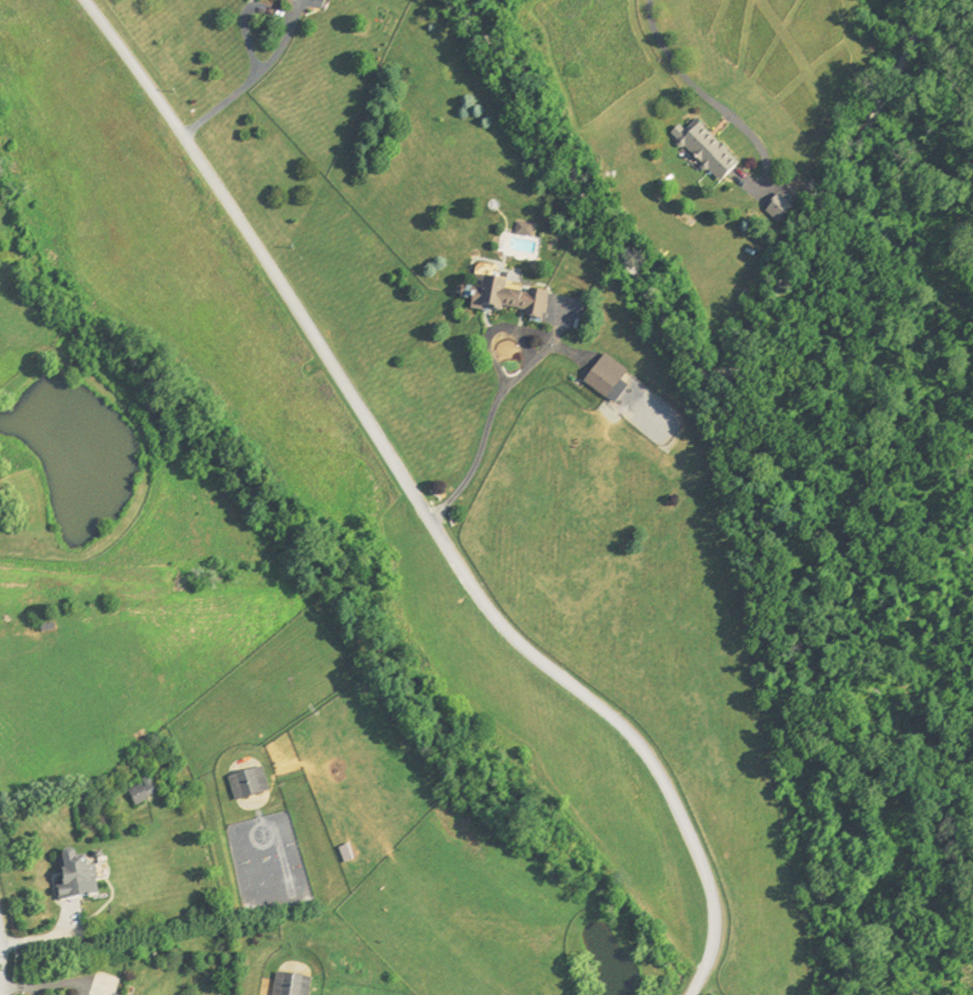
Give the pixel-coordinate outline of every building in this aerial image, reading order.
[(736,164),(695,122),(674,142),(715,184),(736,164)] [(544,295),(503,289),(504,284),(478,280),(475,301),(468,300),(467,309),(541,320),(544,295)] [(621,383),(594,364),(580,383),(607,403),(621,383)] [(267,793),(260,769),(227,777),(233,801),(267,793)] [(133,808),(156,796),(147,780),(124,793),(133,808)] [(282,838),(291,836),(289,828),(280,830),(282,838)] [(58,901),(95,900),(93,859),(72,860),(72,852),(56,853),(58,901)] [(309,981),(273,976),(270,994),(306,994),(309,981)]
